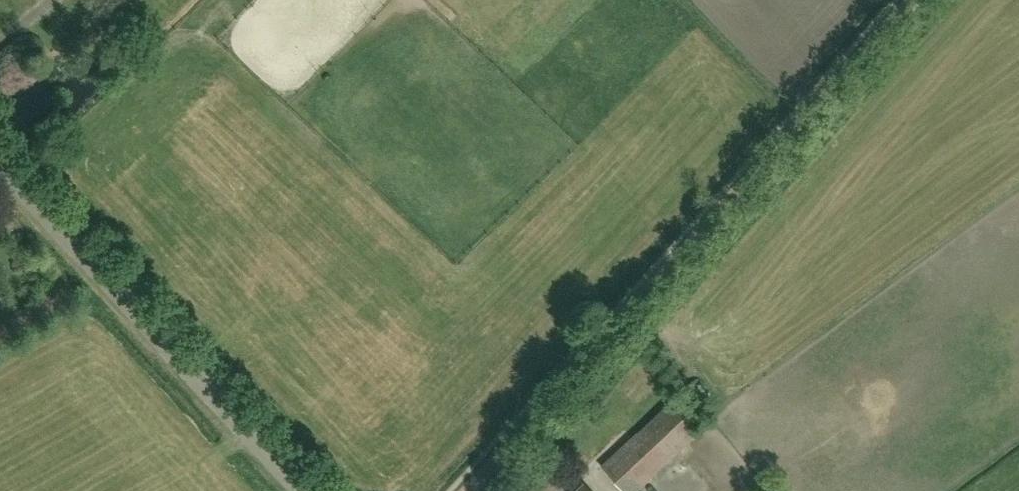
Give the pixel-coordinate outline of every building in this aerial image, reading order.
[(704,429),(675,399),(601,467),(624,490),(637,490),(704,429)]
